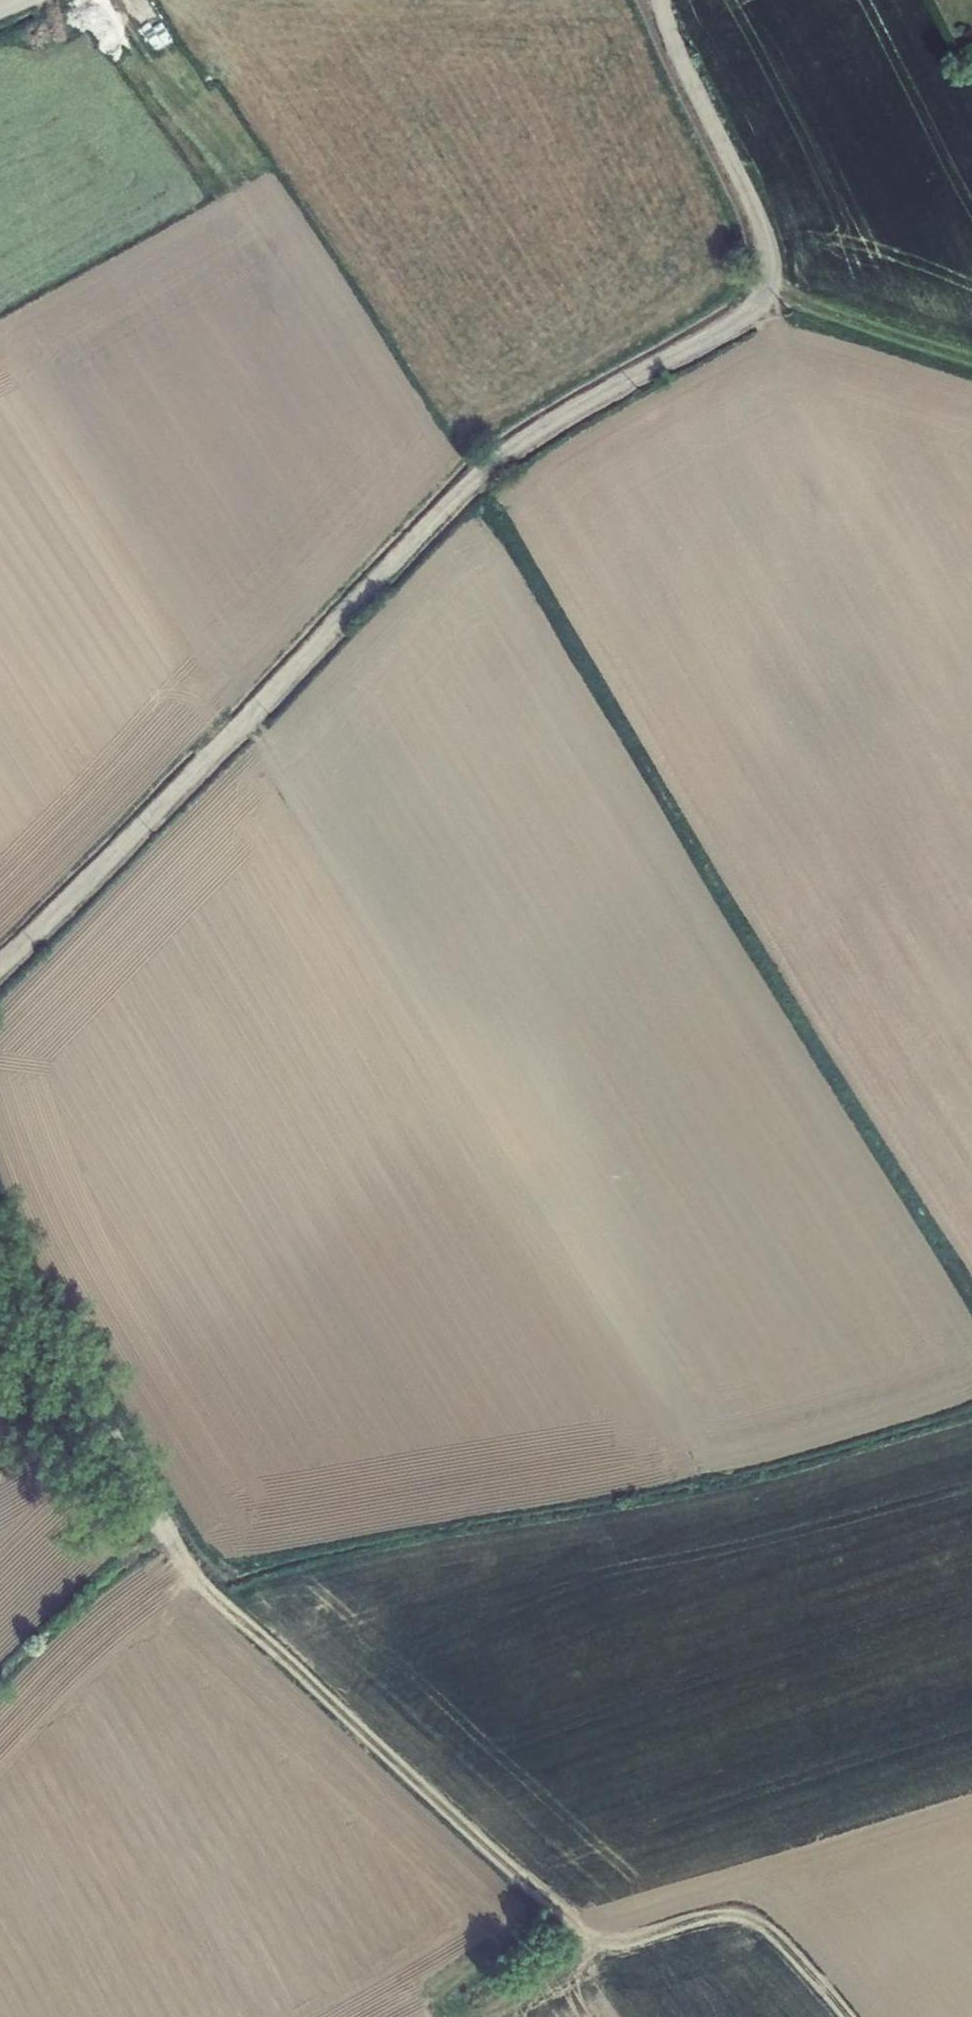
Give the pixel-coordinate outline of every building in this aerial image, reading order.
[(140,27),(157,17),(147,0),(125,0),(140,27)]
